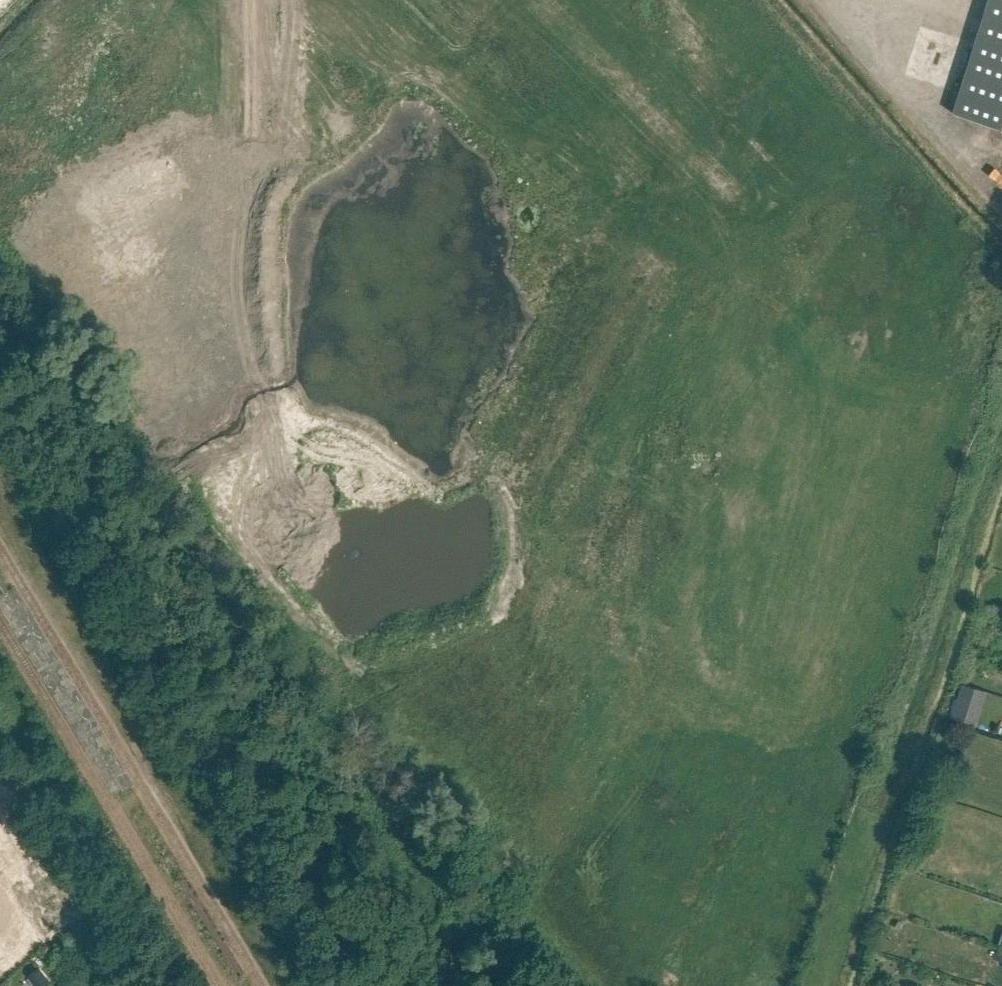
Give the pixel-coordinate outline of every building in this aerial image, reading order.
[(952,115),(1001,131),(1001,0),(988,0),(952,115)] [(944,717),(972,726),(984,691),(956,681),(944,717)] [(899,921),(894,928),(899,931),(904,924),(899,921)] [(49,983),(38,969),(28,977),(35,985),(45,985),(49,983)]
